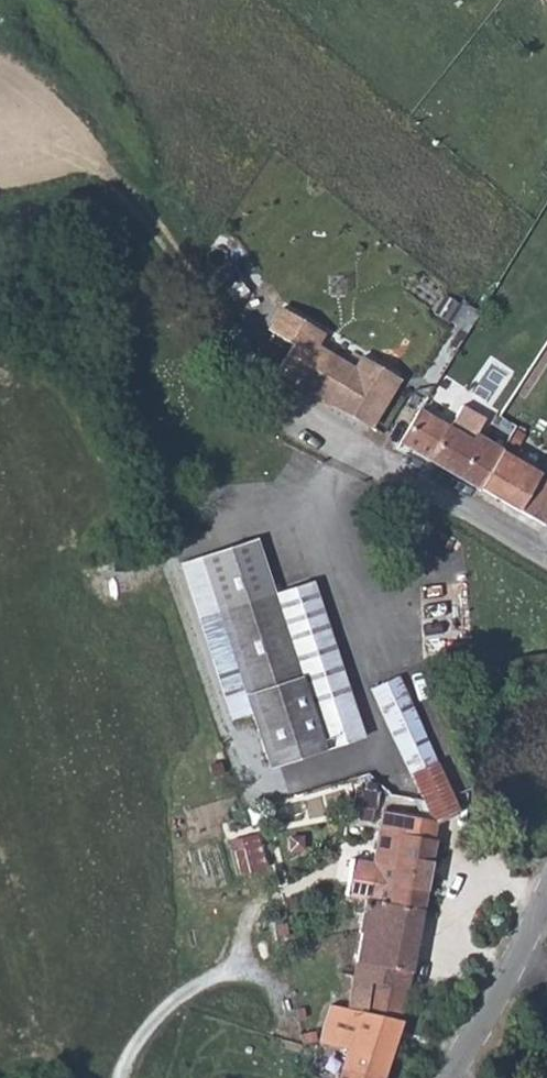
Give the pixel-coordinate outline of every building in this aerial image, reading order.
[(448,321),(465,330),(475,311),(458,302),(448,321)] [(327,363),(293,341),(281,365),(314,386),(327,363)] [(368,389),(327,363),(314,386),(355,412),(368,389)] [(459,404),(452,418),(430,407),(412,438),(484,480),(504,444),(476,428),(481,417),(459,404)] [(543,465),(504,444),(484,480),(522,502),(543,465)] [(543,465),(522,502),(546,515),(546,467),(543,465)] [(246,684),(229,691),(237,717),(256,711),(273,766),(369,737),(319,580),(283,592),(265,536),(189,559),(206,617),(222,612),(246,684)] [(246,684),(222,612),(206,617),(229,691),(246,684)] [(381,693),(404,736),(437,800),(398,793),(396,811),(445,823),(463,810),(468,806),(405,673),(382,681),(381,693)] [(445,823),(396,811),(387,853),(375,891),(427,903),(442,838),(445,823)] [(256,834),(229,840),(237,874),(264,868),(256,834)] [(353,884),(375,891),(387,853),(365,846),(353,884)] [(427,903),(375,891),(370,916),(360,974),(373,977),(404,987),(427,903)] [(320,1029),(301,1077),(370,1077),(404,987),(373,977),(369,989),(356,984),(353,993),(333,987),(328,1001),(320,1029)] [(452,1004),(441,1021),(449,1025),(462,1007),(452,1004)]
